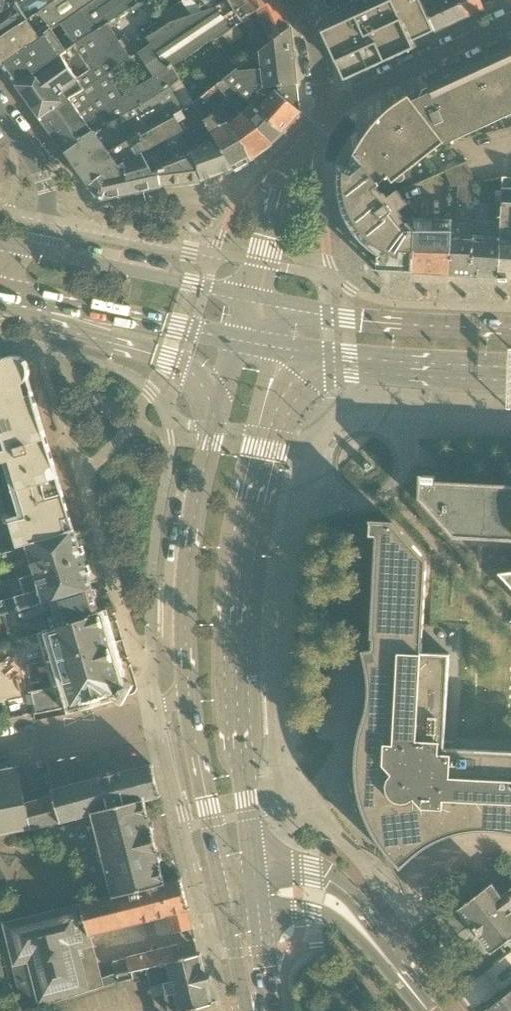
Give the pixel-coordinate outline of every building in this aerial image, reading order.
[(95,0),(56,0),(0,39),(0,62),(3,66),(52,30),(68,19),(95,0)] [(17,2),(0,13),(0,39),(56,0),(20,0),(17,2)] [(20,0),(0,0),(0,13),(17,2),(20,0)] [(68,19),(75,28),(59,40),(52,30),(3,66),(17,85),(108,23),(130,8),(143,0),(95,0),(68,19)] [(276,0),(226,0),(214,8),(203,11),(171,22),(147,38),(150,44),(139,52),(155,77),(132,91),(141,104),(181,80),(172,67),(216,37),(217,39),(243,21),(243,20),(276,0)] [(226,0),(196,0),(203,11),(214,8),(226,0)] [(271,41),(291,27),(279,0),(276,0),(243,20),(243,21),(250,17),(259,33),(251,38),(259,51),(271,41)] [(327,13),(355,0),(322,0),(327,13)] [(436,31),(421,0),(355,0),(327,13),(332,28),(325,31),(348,79),(418,47),(415,40),(436,31)] [(436,31),(451,23),(440,0),(421,0),(436,31)] [(466,16),(459,0),(440,0),(451,23),(466,16)] [(481,0),(459,0),(466,16),(484,8),(481,0)] [(108,73),(131,58),(108,23),(17,85),(40,117),(108,73)] [(269,87),(298,84),(291,27),(271,41),(259,51),(236,71),(224,80),(247,100),(257,88),(269,86),(269,87)] [(355,153),(379,185),(439,137),(449,133),(450,135),(510,107),(510,49),(423,90),(420,97),(412,101),(409,96),(403,100),(397,104),(386,112),(377,121),(369,131),(361,142),(355,153)] [(215,69),(186,90),(193,102),(205,93),(216,85),(272,144),(273,143),(282,134),(247,100),(224,80),(215,69)] [(141,104),(132,91),(123,97),(108,73),(40,117),(66,151),(95,131),(141,104)] [(193,102),(186,90),(181,80),(141,104),(95,131),(66,151),(80,171),(123,146),(149,130),(175,115),(194,103),(193,102)] [(247,100),(282,134),(301,113),(298,84),(269,87),(269,86),(257,88),(247,100)] [(216,85),(205,93),(251,160),(272,144),(216,85)] [(241,165),(251,160),(205,93),(193,102),(194,103),(234,170),(241,165)] [(204,181),(234,170),(194,103),(175,115),(204,181)] [(203,181),(204,181),(175,115),(149,130),(161,187),(203,181)] [(133,193),(161,187),(149,130),(123,146),(133,193)] [(105,199),(133,193),(123,146),(80,171),(97,196),(105,199)] [(379,185),(355,153),(352,150),(346,167),(339,165),(337,174),(337,184),(338,194),(340,203),(342,211),(346,219),(350,227),(355,234),(360,240),(366,246),(373,251),(380,256),(379,269),(379,271),(383,271),(413,272),(415,229),(400,210),(389,197),(379,185)] [(453,187),(477,182),(468,161),(446,171),(453,187)] [(503,188),(502,204),(500,277),(510,277),(510,188),(503,188)] [(451,237),(452,220),(452,219),(413,218),(411,215),(414,213),(408,204),(400,210),(415,229),(413,272),(449,274),(451,237)] [(500,277),(502,204),(489,204),(488,237),(474,237),(474,240),(473,240),(472,275),(500,277)] [(472,275),(473,240),(464,240),(464,221),(452,220),(451,237),(449,274),(472,275)] [(30,379),(29,378),(30,374),(31,374),(31,369),(30,364),(27,360),(23,357),(18,355),(14,355),(9,356),(6,358),(0,356),(0,488),(18,548),(74,531),(63,493),(30,379)] [(435,482),(435,477),(421,476),(420,498),(424,502),(455,537),(510,540),(510,486),(435,482)] [(370,536),(376,536),(371,638),(373,639),(372,649),(363,651),(366,668),(367,675),(368,681),(368,688),(368,695),(368,701),(366,708),(365,715),(363,721),(359,733),(357,745),(356,758),(356,771),(357,783),(359,796),(362,808),(367,820),(372,831),(378,841),(385,851),(392,860),(401,869),(416,855),(425,848),(435,842),(441,839),(447,837),(453,835),(460,833),(467,832),(473,831),(480,830),(487,830),(494,830),(500,831),(507,832),(510,833),(510,751),(452,748),(453,741),(445,741),(450,654),(422,652),(427,560),(393,522),(371,521),(370,536)] [(83,560),(82,557),(83,557),(85,553),(83,546),(79,543),(78,543),(74,531),(18,548),(0,553),(0,564),(1,568),(31,559),(35,575),(83,560)] [(92,588),(88,576),(89,576),(91,572),(89,565),(85,563),(84,563),(83,560),(35,575),(21,579),(25,594),(15,597),(16,601),(0,606),(0,614),(1,616),(4,615),(9,613),(92,588)] [(499,574),(499,575),(500,575),(510,587),(510,572),(499,574)] [(4,615),(6,622),(8,628),(41,618),(44,630),(99,614),(92,588),(9,613),(4,615)] [(47,663),(108,645),(99,614),(44,630),(38,632),(47,663)] [(115,694),(120,696),(125,687),(120,685),(108,645),(47,663),(54,687),(32,692),(36,714),(62,709),(72,706),(85,703),(107,697),(107,696),(115,694)] [(152,765),(51,790),(52,797),(24,804),(29,829),(29,832),(92,814),(99,842),(94,844),(100,868),(105,867),(113,896),(83,904),(82,902),(3,923),(24,1010),(25,1010),(105,986),(91,935),(168,914),(173,931),(192,926),(188,910),(189,910),(189,909),(189,907),(188,908),(181,880),(182,880),(181,878),(180,878),(179,878),(165,882),(161,865),(161,862),(163,859),(161,853),(158,851),(153,831),(155,828),(153,821),(150,819),(149,817),(149,818),(144,800),(158,797),(159,797),(160,797),(160,796),(161,796),(160,795),(152,766),(153,766),(153,765),(152,765)] [(17,767),(0,770),(0,834),(29,829),(24,804),(17,767)] [(492,883),(458,909),(471,926),(470,927),(477,936),(478,935),(491,952),(510,937),(510,897),(507,891),(502,895),(492,883)] [(198,952),(195,939),(193,939),(193,940),(128,957),(114,961),(117,973),(147,966),(198,952)] [(213,1002),(208,984),(209,984),(206,973),(205,973),(201,954),(199,954),(198,952),(147,966),(117,973),(120,982),(134,979),(134,982),(150,979),(158,1010),(182,1010),(213,1003),(213,1002)] [(475,1009),(499,989),(487,973),(462,993),(475,1009)] [(488,1010),(489,1010),(510,1010),(510,991),(488,1010)]
